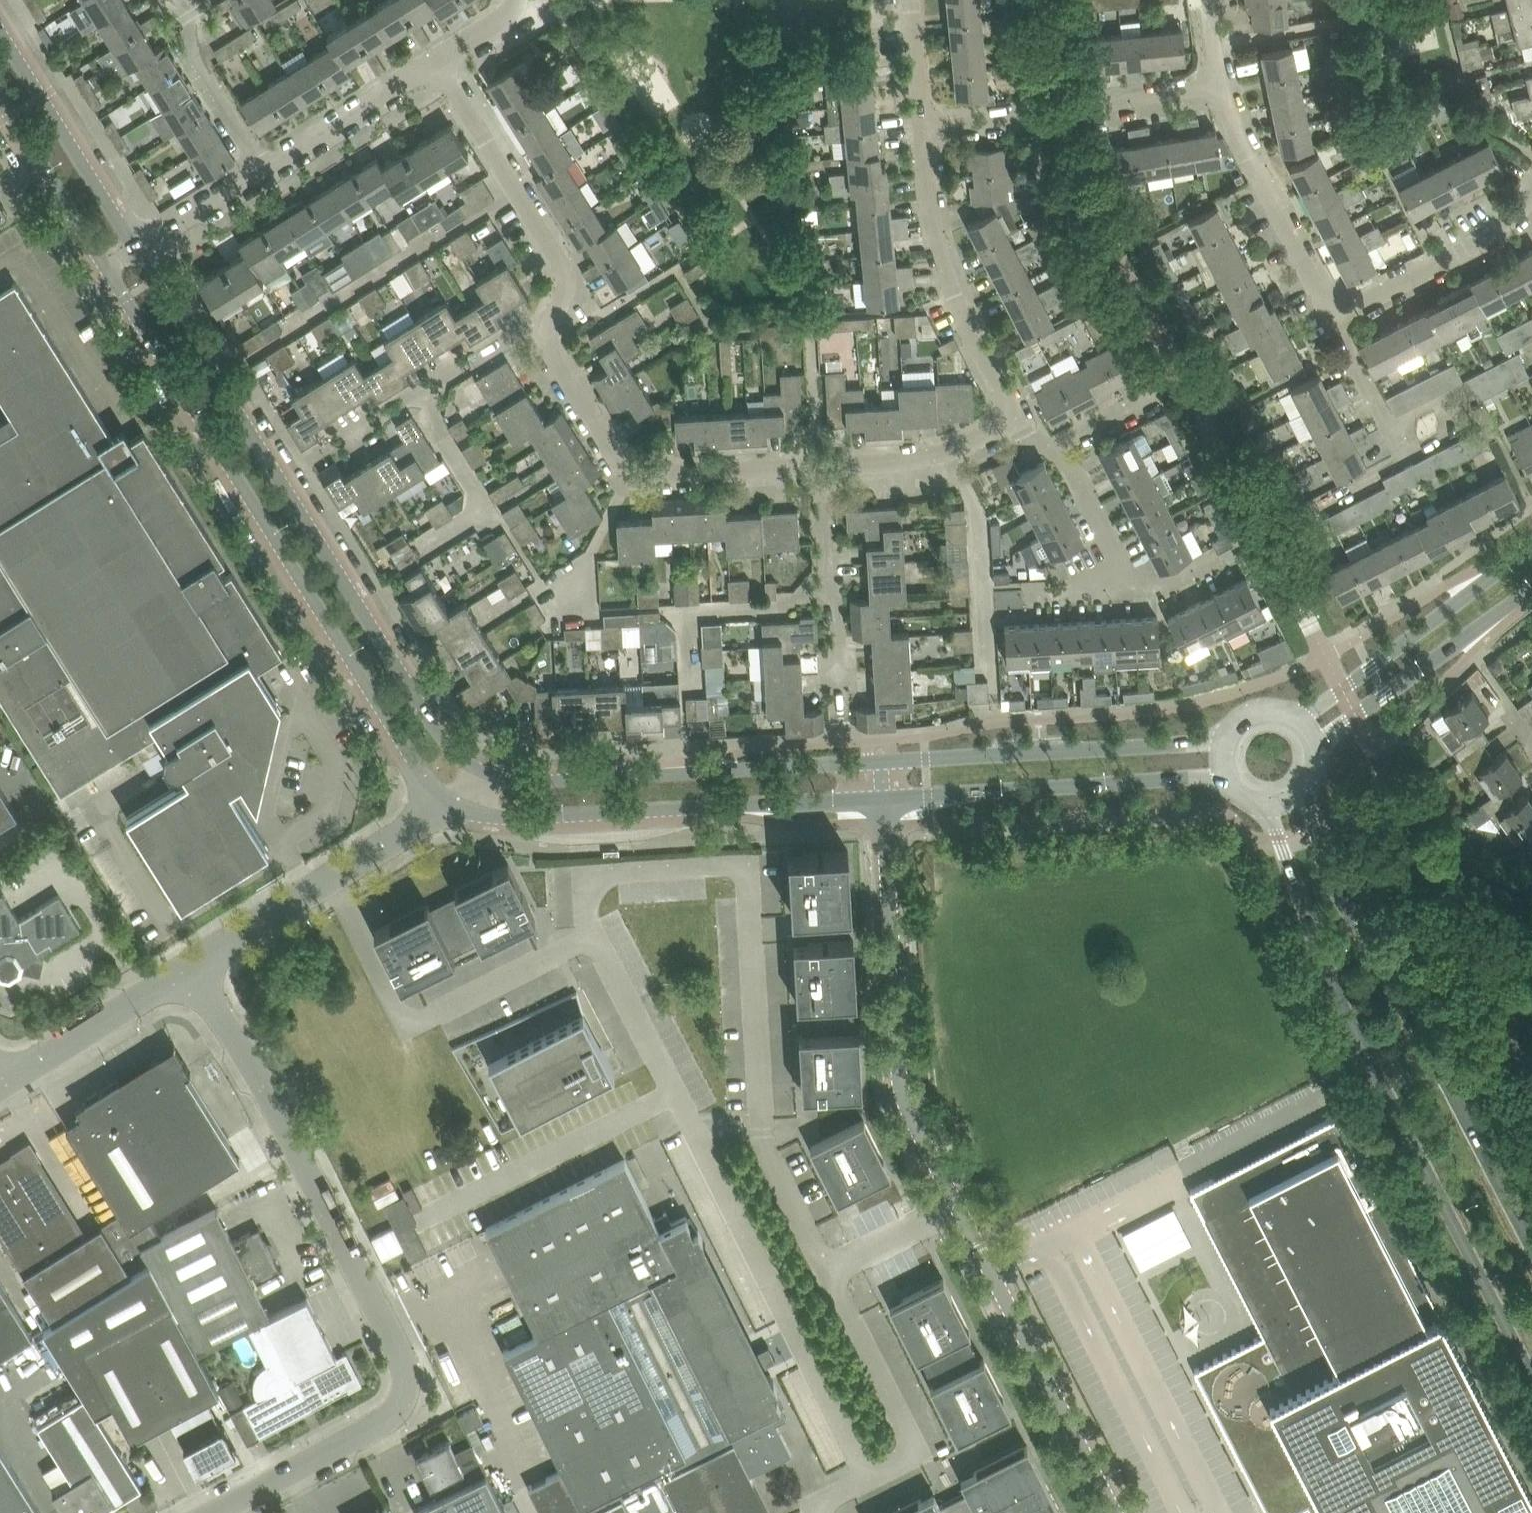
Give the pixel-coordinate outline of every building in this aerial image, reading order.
[(29,4),(39,21),(48,15),(38,0),(35,0),(29,4)] [(99,23),(127,5),(124,0),(86,0),(85,0),(99,23)] [(236,2),(235,0),(223,0),(214,6),(219,13),(236,2)] [(236,2),(239,7),(235,10),(234,13),(242,25),(248,21),(265,11),(276,4),(273,0),(235,0),(236,2)] [(279,10),(284,17),(301,6),(297,0),(295,0),(279,10)] [(373,7),(391,36),(409,24),(413,22),(400,0),(385,0),(373,7)] [(413,22),(409,24),(422,45),(430,39),(418,19),(435,8),(436,7),(431,0),(400,0),(413,22)] [(436,7),(435,8),(441,16),(464,1),(463,0),(431,0),(436,7)] [(950,21),(981,18),(980,0),(948,0),(950,21)] [(1015,10),(1025,9),(1024,0),(1014,0),(1015,10)] [(1098,0),(1091,0),(1092,10),(1099,9),(1098,0)] [(1099,9),(1108,8),(1107,0),(1098,0),(1099,9)] [(1247,8),(1252,7),(1254,23),(1288,20),(1286,0),(1246,0),(1247,8)] [(1510,7),(1492,11),(1497,32),(1515,28),(1519,43),(1531,39),(1531,2),(1510,7)] [(99,23),(114,46),(142,28),(144,32),(161,22),(156,13),(139,24),(127,5),(99,23)] [(373,7),(351,22),(368,50),(372,48),(391,36),(373,7)] [(284,17),(279,10),(262,20),(267,27),(284,17)] [(950,21),(953,46),(984,43),(981,18),(950,21)] [(1016,20),(1018,40),(1028,39),(1026,19),(1016,20)] [(351,22),(328,36),(345,65),(345,64),(364,53),(377,73),(385,68),(372,48),(368,50),(351,22)] [(251,27),(235,37),(241,48),(257,38),(251,27)] [(1181,27),(1162,29),(1165,65),(1174,64),(1173,59),(1185,58),(1181,27)] [(114,46),(127,68),(156,51),(155,50),(144,32),(142,28),(114,46)] [(1162,29),(1142,31),(1145,62),(1154,61),(1154,66),(1165,65),(1162,29)] [(586,30),(577,35),(575,37),(588,56),(598,50),(586,30)] [(1142,31),(1122,33),(1125,69),(1134,68),(1134,63),(1145,62),(1142,31)] [(1122,33),(1102,35),(1105,66),(1114,65),(1114,70),(1125,69),(1122,33)] [(50,35),(44,39),(53,53),(59,49),(50,35)] [(1105,66),(1102,35),(1080,37),(1084,73),(1095,72),(1094,67),(1105,66)] [(333,45),(311,59),(328,86),(351,72),(345,64),(345,65),(328,36),(327,36),(333,45)] [(241,48),(235,37),(214,50),(221,61),(241,48)] [(562,44),(573,62),(581,57),(570,39),(562,44)] [(1028,39),(1018,40),(1020,59),(1030,58),(1028,39)] [(1342,41),(1330,43),(1332,55),(1345,53),(1342,41)] [(953,46),(955,71),(986,68),(984,43),(953,46)] [(1458,48),(1461,58),(1482,53),(1480,48),(1479,43),(1458,48)] [(156,51),(136,63),(137,64),(139,67),(150,86),(178,68),(164,45),(155,50),(156,51)] [(1492,45),(1480,48),(1482,53),(1483,58),(1494,55),(1492,45)] [(1262,52),(1267,78),(1298,71),(1293,46),(1262,52)] [(1325,57),(1327,65),(1346,61),(1345,53),(1332,55),(1325,57)] [(1482,53),(1461,58),(1464,68),(1484,63),(1483,58),(1482,53)] [(581,57),(573,62),(583,78),(591,74),(581,57)] [(311,59),(288,73),(306,101),(328,86),(311,59)] [(517,64),(488,82),(503,105),(531,87),(527,81),(524,75),(532,70),(525,59),(517,64)] [(1346,61),(1327,65),(1329,74),(1348,70),(1346,61)] [(150,86),(165,108),(193,91),(178,68),(150,86)] [(986,68),(955,71),(958,96),(974,95),(975,103),(996,101),(995,90),(988,91),(986,68)] [(833,71),(824,72),(828,106),(843,105),(874,102),(871,76),(855,78),(854,69),(836,71),(833,71)] [(1267,78),(1273,102),(1303,96),(1298,71),(1267,78)] [(74,78),(85,94),(93,89),(83,72),(74,78)] [(288,73),(265,87),(283,115),(306,101),(288,73)] [(1477,76),(1482,95),(1492,93),(1487,73),(1477,76)] [(1527,76),(1531,94),(1514,98),(1518,117),(1531,113),(1531,75),(1527,76)] [(590,90),(601,107),(609,102),(598,85),(590,90)] [(283,115),(265,87),(242,102),(260,130),(283,115)] [(503,105),(517,128),(546,110),(531,87),(503,105)] [(93,89),(85,94),(94,108),(102,103),(93,89)] [(165,108),(179,131),(207,113),(193,91),(165,108)] [(1492,93),(1482,95),(1486,114),(1497,112),(1492,93)] [(1447,95),(1439,100),(1449,117),(1457,113),(1447,95)] [(794,96),(780,97),(782,112),(796,111),(794,96)] [(1273,102),(1278,127),(1308,121),(1303,96),(1273,102)] [(1449,117),(1439,100),(1431,104),(1441,122),(1449,117)] [(609,102),(601,107),(612,125),(619,120),(609,102)] [(845,122),(824,124),(825,132),(877,127),(874,102),(843,105),(845,122)] [(1335,106),(1337,115),(1357,111),(1355,102),(1335,106)] [(517,128),(531,151),(560,133),(546,110),(517,128)] [(1357,111),(1337,115),(1339,123),(1358,119),(1357,111)] [(805,112),(792,113),(793,125),(806,124),(805,112)] [(179,131),(193,154),(221,136),(207,113),(179,131)] [(1198,115),(1188,117),(1196,165),(1222,160),(1216,129),(1201,131),(1198,115)] [(1180,135),(1166,138),(1172,169),(1196,165),(1188,117),(1177,119),(1180,135)] [(1402,118),(1394,122),(1403,140),(1412,135),(1402,118)] [(105,126),(114,140),(122,135),(113,121),(105,126)] [(1283,152),(1295,150),(1314,146),(1308,121),(1278,127),(1283,152)] [(1403,140),(1394,122),(1387,126),(1396,144),(1403,140)] [(452,123),(428,138),(446,166),(470,152),(452,123)] [(1149,124),(1139,126),(1147,173),(1172,169),(1166,138),(1152,140),(1149,124)] [(1147,173),(1139,126),(1128,128),(1131,144),(1116,147),(1100,150),(1102,162),(1108,173),(1120,170),(1122,178),(1147,173)] [(877,127),(825,132),(826,140),(846,138),(848,155),(879,152),(877,127)] [(531,151),(545,173),(546,173),(566,161),(574,156),(560,133),(531,151)] [(122,135),(114,140),(122,154),(131,149),(122,135)] [(221,136),(193,154),(207,177),(235,159),(221,136)] [(428,138),(406,152),(424,180),(446,166),(428,138)] [(614,143),(623,157),(631,152),(622,138),(614,143)] [(1489,140),(1466,151),(1481,179),(1504,168),(1489,140)] [(974,167),(974,175),(1011,171),(1009,155),(1005,155),(1004,146),(967,150),(969,167),(974,167)] [(1290,167),(1302,189),(1330,175),(1318,152),(1315,153),(1314,146),(1295,150),(1298,163),(1290,167)] [(809,150),(795,152),(796,161),(810,159),(809,150)] [(1466,151),(1444,163),(1458,191),(1481,179),(1466,151)] [(383,166),(383,167),(396,186),(401,194),(424,180),(406,152),(383,166)] [(631,152),(623,157),(632,171),(640,166),(631,152)] [(850,172),(830,174),(831,182),(887,176),(885,165),(881,165),(879,152),(848,155),(850,172)] [(1029,153),(1031,169),(1040,168),(1039,152),(1029,153)] [(378,158),(355,172),(373,200),(395,187),(396,186),(383,167),(383,166),(378,158)] [(537,178),(552,201),(580,184),(566,161),(546,173),(545,173),(537,178)] [(1444,163),(1421,175),(1436,203),(1458,191),(1444,163)] [(133,172),(142,185),(150,180),(142,167),(133,172)] [(1040,168),(1031,169),(1032,185),(1042,184),(1040,168)] [(971,185),(973,202),(990,199),(1009,197),(1008,188),(1013,188),(1011,171),(974,175),(975,184),(971,185)] [(355,172),(332,187),(350,215),(373,200),(355,172)] [(191,174),(170,187),(176,195),(196,182),(191,174)] [(1302,189),(1313,212),(1360,188),(1355,180),(1337,189),(1330,175),(1302,189)] [(1436,203),(1421,175),(1398,187),(1413,215),(1436,203)] [(461,190),(468,200),(490,187),(483,176),(461,190)] [(857,191),(858,204),(889,201),(887,176),(831,182),(832,193),(857,191)] [(150,180),(142,185),(151,200),(159,194),(150,180)] [(552,201),(566,224),(594,206),(580,184),(552,201)] [(643,189),(651,202),(659,197),(651,184),(643,189)] [(332,187),(309,201),(327,229),(350,215),(332,187)] [(490,187),(468,200),(474,211),(496,197),(490,187)] [(1313,212),(1325,234),(1353,220),(1346,205),(1364,196),(1360,188),(1313,212)] [(659,197),(651,202),(662,219),(670,214),(659,197)] [(436,198),(412,213),(422,230),(441,218),(446,215),(446,214),(436,199),(436,198)] [(968,224),(980,247),(1008,232),(990,199),(973,202),(981,218),(968,224)] [(297,202),(283,210),(305,243),(304,244),(309,253),(333,238),(327,229),(309,201),(300,207),(297,202)] [(858,204),(861,229),(908,224),(907,214),(891,216),(889,201),(858,204)] [(446,215),(441,218),(447,228),(453,224),(468,215),(462,204),(448,213),(446,214),(446,215)] [(1189,218),(1201,241),(1228,226),(1217,204),(1189,218)] [(566,224),(580,247),(589,242),(608,230),(608,228),(594,206),(566,224)] [(817,209),(802,210),(803,223),(819,222),(817,209)] [(273,224),(264,229),(282,257),(304,244),(305,243),(283,210),(270,219),(273,224)] [(399,225),(392,229),(403,246),(410,242),(408,239),(422,230),(412,213),(397,222),(399,225)] [(680,219),(669,225),(675,235),(686,228),(680,219)] [(1325,234),(1336,256),(1383,233),(1379,225),(1361,234),(1353,220),(1325,234)] [(608,230),(589,242),(600,260),(602,264),(631,247),(616,223),(608,228),(608,230)] [(861,229),(864,254),(894,251),(893,236),(910,235),(908,224),(861,229)] [(1201,241),(1213,263),(1240,249),(1228,226),(1201,241)] [(264,229),(241,244),(246,252),(247,252),(259,271),(282,257),(264,229)] [(380,229),(365,239),(380,260),(403,246),(392,229),(383,234),(380,229)] [(468,229),(459,235),(470,252),(479,246),(468,229)] [(1008,232),(980,247),(992,269),(1037,245),(1033,238),(1015,247),(1014,245),(1008,232)] [(1383,233),(1336,256),(1348,279),(1376,265),(1368,249),(1387,240),(1383,233)] [(470,252),(459,235),(451,240),(462,257),(470,252)] [(812,235),(804,236),(806,251),(814,250),(812,235)] [(500,266),(485,276),(505,307),(528,292),(511,265),(519,260),(504,236),(488,246),(500,266)] [(365,239),(343,253),(346,258),(357,275),(380,260),(365,239)] [(1152,244),(1161,261),(1169,257),(1160,240),(1152,244)] [(1037,245),(992,269),(1003,291),(1031,277),(1023,263),(1041,253),(1037,245)] [(602,264),(600,260),(583,271),(588,279),(605,268),(617,287),(645,270),(631,247),(602,264)] [(1213,263),(1224,285),(1252,271),(1240,249),(1213,263)] [(1515,258),(1529,286),(1531,284),(1531,249),(1515,258)] [(864,254),(866,279),(914,274),(913,263),(896,265),(894,251),(864,254)] [(246,252),(224,266),(242,294),(265,280),(259,272),(247,252),(246,252)] [(705,257),(693,265),(685,270),(690,279),(699,273),(710,266),(705,257)] [(1169,257),(1161,261),(1170,279),(1178,275),(1169,257)] [(357,275),(346,258),(338,263),(349,280),(357,275)] [(1515,258),(1492,270),(1507,297),(1529,286),(1515,258)] [(421,259),(413,263),(424,281),(432,276),(421,259)] [(424,281),(413,263),(404,269),(415,287),(424,281)] [(242,294),(224,266),(201,281),(218,309),(242,294)] [(309,281),(301,286),(312,303),(319,299),(317,295),(332,286),(320,268),(306,277),(309,281)] [(1492,270),(1470,281),(1484,309),(1507,297),(1492,270)] [(1224,285),(1236,307),(1263,293),(1252,271),(1224,285)] [(914,274),(866,279),(869,305),(900,301),(898,286),(915,284),(914,274)] [(486,296),(471,305),(491,336),(507,326),(498,311),(505,307),(485,276),(477,281),(486,296)] [(1031,277),(1003,291),(1015,313),(1060,290),(1056,282),(1038,292),(1038,290),(1031,277)] [(61,793),(159,732),(169,747),(166,749),(164,758),(170,768),(178,770),(182,768),(189,779),(127,817),(181,905),(270,850),(231,788),(242,782),(258,808),(281,705),(259,669),(283,654),(233,572),(227,576),(220,566),(226,562),(145,432),(132,440),(125,428),(112,435),(17,281),(13,283),(18,291),(0,302),(0,395),(20,427),(0,439),(0,694),(61,793)] [(1470,281),(1448,293),(1464,324),(1475,319),(1473,315),(1484,309),(1470,281)] [(1175,288),(1184,306),(1192,302),(1183,284),(1175,288)] [(301,286),(293,291),(301,305),(303,309),(312,303),(301,286)] [(377,286),(368,292),(379,310),(388,303),(377,286)] [(1060,290),(1015,313),(1026,336),(1054,322),(1046,307),(1064,298),(1060,290)] [(379,310),(368,292),(360,297),(371,315),(379,310)] [(1115,308),(1108,293),(1099,298),(1107,312),(1115,308)] [(1226,331),(1230,339),(1279,313),(1274,304),(1270,306),(1263,293),(1236,307),(1243,322),(1226,331)] [(1440,301),(1427,308),(1442,336),(1464,324),(1448,293),(1438,298),(1440,301)] [(699,313),(688,295),(671,306),(682,324),(699,313)] [(447,299),(439,304),(459,336),(466,331),(476,346),(491,336),(471,305),(457,314),(447,299)] [(829,300),(818,300),(819,312),(830,312),(829,300)] [(1192,302),(1184,306),(1193,323),(1201,319),(1192,302)] [(439,304),(416,319),(436,350),(459,336),(439,304)] [(590,337),(601,353),(617,343),(626,358),(642,348),(632,333),(647,323),(637,307),(590,337)] [(1427,308),(1405,319),(1419,347),(1442,336),(1427,308)] [(917,334),(916,313),(895,314),(896,335),(917,334)] [(1258,338),(1264,350),(1291,336),(1279,313),(1230,339),(1235,350),(1258,338)] [(330,316),(322,321),(333,338),(341,333),(330,316)] [(872,316),(856,317),(857,328),(872,328),(872,316)] [(857,328),(856,317),(832,318),(833,330),(857,328)] [(1074,318),(1059,326),(1064,334),(1078,327),(1074,318)] [(416,319),(393,333),(413,364),(436,350),(416,319)] [(1405,319),(1383,331),(1397,359),(1419,347),(1405,319)] [(277,320),(255,333),(262,344),(283,330),(277,320)] [(333,338),(322,321),(313,327),(323,344),(333,338)] [(760,325),(761,336),(762,345),(783,344),(781,323),(760,325)] [(1208,323),(1199,327),(1202,333),(1211,329),(1208,323)] [(355,325),(345,331),(349,338),(359,333),(355,325)] [(1064,334),(1059,326),(1042,335),(1047,343),(1064,334)] [(1514,347),(1505,329),(1497,333),(1506,351),(1514,347)] [(1397,359),(1383,331),(1360,343),(1374,371),(1397,359)] [(262,344),(255,333),(240,343),(246,353),(262,344)] [(395,353),(380,363),(400,394),(415,384),(405,369),(413,364),(393,333),(385,338),(395,353)] [(954,336),(942,342),(938,344),(944,354),(959,346),(954,336)] [(1291,336),(1264,350),(1275,371),(1268,374),(1272,383),(1291,374),(1287,366),(1303,358),(1291,336)] [(1015,349),(1019,358),(1037,348),(1032,340),(1015,349)] [(910,341),(901,341),(902,355),(910,355),(910,341)] [(594,377),(604,393),(635,372),(626,358),(617,343),(601,353),(610,367),(594,377)] [(1116,343),(1101,351),(1118,383),(1126,379),(1128,384),(1144,376),(1127,344),(1119,349),(1116,343)] [(286,344),(276,350),(287,367),(297,361),(286,344)] [(287,367),(276,350),(268,354),(279,372),(287,367)] [(1275,371),(1264,350),(1249,357),(1260,378),(1268,374),(1275,371)] [(1090,364),(1082,368),(1098,400),(1112,392),(1110,388),(1118,383),(1101,351),(1087,358),(1090,364)] [(1494,363),(1494,364),(1500,375),(1523,363),(1518,351),(1494,363)] [(266,357),(251,367),(257,376),(272,367),(266,357)] [(355,357),(347,362),(367,393),(374,389),(384,404),(400,394),(380,363),(365,372),(355,357)] [(1491,357),(1483,361),(1487,367),(1494,364),(1494,363),(1491,357)] [(477,379),(496,410),(528,390),(508,359),(477,379)] [(1455,361),(1446,365),(1455,383),(1464,379),(1455,361)] [(347,362),(325,376),(344,408),(367,393),(347,362)] [(1523,363),(1500,375),(1505,386),(1529,374),(1523,363)] [(1469,377),(1474,388),(1500,375),(1494,364),(1487,367),(1469,377)] [(1072,366),(1056,374),(1073,407),(1082,402),(1084,407),(1098,400),(1082,368),(1074,372),(1072,366)] [(829,425),(862,423),(860,387),(846,388),(845,369),(826,371),(829,425)] [(941,370),(939,370),(939,382),(969,380),(968,369),(966,369),(941,370)] [(648,408),(659,424),(669,404),(658,399),(654,401),(635,372),(604,393),(614,408),(629,399),(639,414),(648,408)] [(783,391),(765,392),(766,409),(766,412),(781,411),(782,428),(803,427),(800,372),(782,373),(783,391)] [(1291,387),(1303,410),(1346,388),(1341,378),(1326,386),(1319,372),(1291,387)] [(1073,407),(1056,374),(1043,382),(1045,386),(1036,391),(1053,423),(1068,415),(1066,411),(1073,407)] [(1500,375),(1474,388),(1480,399),(1505,386),(1500,375)] [(325,376),(302,390),(322,422),(344,408),(325,376)] [(939,382),(936,382),(938,419),(974,417),(972,380),(969,380),(939,382)] [(1418,380),(1410,384),(1419,402),(1427,398),(1418,380)] [(936,382),(904,384),(906,421),(938,419),(936,382)] [(901,403),(883,404),(885,440),(903,439),(902,421),(906,421),(904,384),(899,384),(901,403)] [(1419,402),(1410,384),(1402,388),(1411,406),(1419,402)] [(860,387),(862,423),(865,423),(867,441),(885,440),(883,404),(866,405),(864,387),(860,387)] [(1303,410),(1291,387),(1279,393),(1291,416),(1303,410)] [(1303,410),(1315,432),(1343,418),(1336,404),(1351,397),(1346,388),(1303,410)] [(303,411),(287,421),(307,452),(324,442),(314,427),(322,422),(302,390),(293,396),(303,411)] [(496,410),(515,440),(547,420),(528,390),(496,410)] [(1492,395),(1484,399),(1490,410),(1497,406),(1492,395)] [(669,404),(659,424),(677,423),(677,434),(695,433),(696,451),(712,450),(710,415),(675,417),(674,407),(669,404)] [(470,406),(461,411),(464,417),(468,424),(482,415),(477,407),(472,410),(470,406)] [(1303,410),(1291,416),(1303,438),(1315,432),(1303,410)] [(547,420),(530,431),(532,433),(540,446),(571,426),(561,411),(547,420)] [(766,412),(748,413),(750,448),(769,447),(768,429),(782,428),(781,411),(766,412)] [(748,413),(730,414),(732,449),(750,448),(748,413)] [(406,440),(393,448),(399,457),(412,449),(426,471),(442,461),(413,414),(397,424),(406,440)] [(730,414),(710,415),(712,450),(732,449),(730,414)] [(464,417),(450,426),(449,427),(455,436),(470,426),(468,424),(464,417)] [(1315,432),(1326,455),(1369,433),(1364,422),(1349,430),(1343,418),(1315,432)] [(1165,427),(1172,440),(1180,436),(1173,423),(1165,427)] [(1531,424),(1518,431),(1520,435),(1511,439),(1527,472),(1531,470),(1531,425),(1531,424)] [(540,446),(549,462),(581,442),(571,426),(540,446)] [(1473,431),(1482,449),(1491,445),(1482,427),(1473,431)] [(1132,435),(1100,452),(1110,472),(1142,455),(1154,449),(1145,433),(1141,431),(1132,435)] [(1326,455),(1313,461),(1325,484),(1338,478),(1366,463),(1359,449),(1374,441),(1369,433),(1326,455)] [(1180,436),(1172,440),(1179,454),(1187,450),(1180,436)] [(481,438),(464,448),(463,449),(474,467),(492,456),(481,438)] [(549,462),(559,477),(591,457),(581,442),(549,462)] [(1444,446),(1436,450),(1445,468),(1453,464),(1444,446)] [(393,448),(376,458),(396,490),(402,500),(428,483),(422,473),(426,471),(412,449),(399,457),(393,448)] [(1445,468),(1436,450),(1427,455),(1436,473),(1445,468)] [(1110,472),(1120,491),(1152,475),(1142,455),(1110,472)] [(1015,501),(1022,497),(1054,480),(1044,460),(1022,472),(1014,456),(993,466),(1001,482),(1004,480),(1015,501)] [(559,477),(567,490),(568,491),(569,492),(585,482),(600,473),(591,457),(559,477)] [(376,458),(360,468),(366,477),(352,486),(365,508),(396,490),(376,458)] [(337,461),(321,471),(340,503),(337,505),(343,515),(362,503),(352,486),(366,477),(360,468),(346,477),(337,461)] [(1185,466),(1191,479),(1199,475),(1192,462),(1185,466)] [(1400,468),(1391,473),(1401,490),(1409,486),(1400,468)] [(1120,491),(1130,510),(1162,494),(1173,488),(1163,469),(1152,475),(1120,491)] [(970,476),(977,490),(985,486),(978,472),(970,476)] [(1401,490),(1391,473),(1383,477),(1392,494),(1401,490)] [(490,492),(493,497),(522,479),(519,474),(490,492)] [(1506,474),(1483,485),(1497,513),(1520,501),(1506,474)] [(1199,475),(1191,479),(1198,492),(1206,488),(1199,475)] [(522,479),(493,497),(496,501),(525,482),(522,479)] [(1281,479),(1268,485),(1279,506),(1284,503),(1288,494),(1281,479)] [(1022,497),(1032,516),(1064,500),(1054,480),(1022,497)] [(585,482),(553,502),(573,533),(604,513),(585,482)] [(1483,485),(1461,497),(1475,524),(1497,513),(1483,485)] [(1130,510),(1140,529),(1172,513),(1162,494),(1130,510)] [(1287,508),(1293,519),(1319,506),(1313,495),(1287,508)] [(726,496),(708,497),(710,534),(727,533),(726,496)] [(726,496),(727,533),(728,551),(765,549),(763,512),(727,514),(726,496)] [(457,497),(447,503),(454,513),(463,507),(457,497)] [(708,497),(690,498),(692,535),(710,534),(708,497)] [(1461,497),(1438,508),(1454,540),(1464,535),(1462,531),(1475,524),(1461,497)] [(444,498),(436,503),(447,521),(455,515),(444,498)] [(690,498),(672,499),(674,536),(692,535),(690,498)] [(1360,498),(1351,503),(1360,520),(1369,516),(1360,498)] [(655,500),(653,500),(654,518),(656,518),(657,537),(674,536),(672,499),(655,500)] [(1032,516),(1042,535),(1074,519),(1064,500),(1032,516)] [(1204,504),(1211,517),(1219,513),(1212,500),(1204,504)] [(447,521),(436,503),(427,509),(438,526),(447,521)] [(1360,520),(1351,503),(1342,507),(1351,525),(1360,520)] [(866,528),(867,536),(904,533),(903,506),(848,509),(849,529),(866,528)] [(1319,506),(1293,519),(1298,530),(1324,516),(1319,506)] [(1430,517),(1418,524),(1432,551),(1454,540),(1438,508),(1428,514),(1430,517)] [(799,510),(763,512),(765,549),(801,547),(799,510)] [(1140,529),(1150,549),(1182,532),(1172,513),(1140,529)] [(1219,513),(1211,517),(1218,531),(1221,536),(1212,541),(1218,552),(1234,544),(1219,513)] [(512,527),(522,544),(540,534),(529,516),(512,527)] [(650,518),(618,519),(620,557),(640,556),(658,555),(657,537),(656,518),(654,518),(650,518)] [(1042,536),(1031,542),(1041,561),(1044,560),(1052,556),(1084,539),(1074,519),(1042,535),(1042,536)] [(947,521),(947,531),(968,530),(968,520),(947,521)] [(992,523),(992,538),(1001,537),(1001,523),(992,523)] [(1418,524),(1395,535),(1410,563),(1432,551),(1418,524)] [(968,530),(947,531),(948,542),(969,541),(968,530)] [(506,531),(498,535),(508,553),(516,548),(506,531)] [(403,532),(385,543),(391,553),(409,541),(403,532)] [(1182,532),(1150,549),(1160,569),(1192,552),(1182,532)] [(867,536),(869,563),(906,560),(904,533),(867,536)] [(1395,535),(1373,547),(1388,574),(1410,563),(1395,535)] [(1001,537),(992,538),(993,553),(1002,553),(1001,537)] [(385,543),(377,548),(383,558),(391,553),(385,543)] [(1020,547),(1024,563),(1034,561),(1030,545),(1020,547)] [(1373,547),(1351,558),(1365,586),(1388,574),(1373,547)] [(398,561),(404,570),(421,559),(415,550),(398,561)] [(1365,586),(1351,558),(1328,570),(1342,598),(1365,586)] [(869,563),(870,589),(907,587),(906,560),(869,563)] [(401,600),(410,615),(442,595),(423,565),(406,575),(416,590),(401,600)] [(517,569),(508,575),(519,592),(528,587),(517,569)] [(949,573),(950,585),(971,584),(970,572),(949,573)] [(1010,572),(994,573),(995,582),(1010,581),(1010,572)] [(519,592),(508,575),(500,580),(510,597),(519,592)] [(730,579),(731,599),(731,600),(751,598),(750,578),(730,579)] [(1247,578),(1227,588),(1248,628),(1267,618),(1247,578)] [(767,581),(767,597),(767,598),(778,597),(777,580),(767,581)] [(638,585),(639,605),(660,604),(659,584),(638,585)] [(971,584),(950,585),(951,594),(971,593),(971,584)] [(853,599),(854,618),(891,615),(890,598),(908,597),(907,587),(870,589),(871,598),(853,599)] [(1227,588),(1208,598),(1225,631),(1228,638),(1248,628),(1227,588)] [(436,622),(446,637),(462,627),(451,610),(442,595),(410,615),(421,631),(436,622)] [(1208,598),(1189,608),(1205,640),(1225,631),(1208,598)] [(446,637),(455,652),(486,632),(467,601),(451,610),(462,627),(446,637)] [(535,601),(526,606),(537,624),(539,623),(547,618),(535,601)] [(1205,640),(1189,608),(1168,618),(1185,651),(1205,640)] [(661,610),(641,612),(641,622),(662,620),(661,610)] [(763,622),(765,640),(783,639),(784,648),(802,647),(802,639),(820,638),(818,615),(802,616),(802,620),(763,622)] [(873,635),(873,643),(910,641),(909,632),(892,633),(891,615),(854,618),(855,636),(873,635)] [(1158,617),(1136,618),(1138,654),(1160,653),(1158,617)] [(1136,618),(1114,619),(1116,656),(1138,654),(1136,618)] [(1092,621),(1095,657),(1095,667),(1099,669),(1113,668),(1117,666),(1116,656),(1114,619),(1092,621)] [(641,622),(640,622),(641,644),(661,642),(662,657),(678,657),(677,641),(676,630),(666,620),(662,620),(641,622)] [(1073,658),(1095,657),(1092,621),(1071,622),(1073,658)] [(722,622),(702,623),(703,633),(722,632),(722,622)] [(1051,659),(1073,658),(1071,622),(1049,623),(1051,659)] [(1052,666),(1051,659),(1049,623),(1028,624),(1030,661),(1030,667),(1052,666)] [(603,626),(604,636),(624,635),(623,624),(603,626)] [(1007,662),(1030,661),(1028,624),(1005,626),(1007,662)] [(567,627),(567,638),(587,637),(587,626),(567,627)] [(952,629),(953,639),(974,638),(973,628),(952,629)] [(455,652),(465,668),(481,658),(488,670),(504,661),(486,632),(455,652)] [(624,635),(604,636),(604,646),(625,645),(624,635)] [(1286,637),(1258,650),(1263,659),(1266,668),(1280,663),(1296,657),(1292,649),(1286,637)] [(974,638),(953,639),(954,650),(975,648),(974,638)] [(765,640),(767,676),(804,674),(802,647),(784,648),(783,639),(765,640)] [(873,643),(875,670),(912,668),(910,641),(873,643)] [(723,643),(706,644),(704,644),(705,665),(725,664),(724,643),(723,643)] [(508,682),(517,697),(528,678),(519,673),(514,676),(504,661),(488,670),(481,658),(465,668),(473,682),(458,691),(468,707),(508,682)] [(1496,658),(1489,663),(1494,671),(1500,667),(1500,663),(1496,658)] [(1266,668),(1263,659),(1248,665),(1251,673),(1266,668)] [(975,664),(954,665),(954,682),(968,681),(968,680),(974,680),(976,680),(975,664)] [(875,670),(876,697),(913,695),(912,668),(875,670)] [(1236,670),(1222,674),(1224,682),(1238,678),(1236,670)] [(787,712),(787,713),(787,702),(805,701),(804,674),(767,676),(769,713),(787,712)] [(1207,678),(1182,684),(1184,693),(1209,687),(1224,682),(1222,674),(1207,678)] [(1084,687),(1081,687),(1082,694),(1082,704),(1097,703),(1097,694),(1096,675),(1083,676),(1084,687)] [(528,678),(517,697),(537,697),(538,744),(557,743),(557,725),(575,724),(574,705),(556,706),(556,688),(538,689),(538,683),(528,678)] [(968,685),(968,692),(989,691),(988,679),(976,680),(974,680),(968,680),(968,681),(968,685)] [(627,683),(591,685),(594,723),(612,721),(611,703),(628,702),(627,683)] [(628,702),(611,703),(612,721),(628,721),(628,727),(629,738),(648,737),(648,727),(646,701),(645,684),(627,685),(628,702)] [(591,685),(556,688),(556,706),(574,705),(575,724),(594,723),(591,685)] [(968,685),(955,686),(955,697),(968,696),(968,692),(968,685)] [(1154,689),(1140,691),(1141,700),(1155,698),(1154,689)] [(989,691),(968,692),(968,696),(969,701),(989,700),(989,691)] [(1141,700),(1140,691),(1124,692),(1125,701),(1141,700)] [(1432,720),(1460,760),(1485,743),(1490,739),(1479,723),(1489,715),(1472,691),(1432,720)] [(1112,693),(1097,694),(1097,703),(1113,702),(1112,693)] [(709,695),(710,716),(720,716),(719,695),(709,695)] [(913,695),(876,697),(877,706),(859,707),(860,726),(897,724),(895,706),(914,704),(913,695)] [(1069,695),(1054,696),(1054,705),(1069,704),(1069,695)] [(688,696),(689,717),(699,717),(699,696),(688,696)] [(1054,705),(1054,696),(1038,697),(1039,706),(1054,705)] [(1518,706),(1531,726),(1531,696),(1518,706)] [(1010,699),(1011,707),(1026,706),(1026,698),(1010,699)] [(681,699),(646,701),(648,727),(648,737),(666,736),(665,727),(665,718),(682,717),(681,699)] [(787,713),(788,729),(825,727),(824,708),(806,710),(805,701),(787,702),(787,713)] [(1485,743),(1460,760),(1479,787),(1484,782),(1493,794),(1493,795),(1506,785),(1523,774),(1507,751),(1496,759),(1485,744),(1485,743)] [(1468,813),(1477,825),(1491,815),(1501,830),(1507,825),(1523,849),(1531,842),(1531,799),(1528,794),(1517,801),(1507,786),(1506,785),(1493,795),(1482,803),(1468,813)] [(18,815),(0,787),(0,826),(18,815)] [(789,853),(792,913),(852,909),(849,849),(789,853)] [(375,930),(402,984),(455,957),(454,953),(480,940),(482,943),(536,916),(509,863),(455,890),(457,893),(430,907),(428,903),(375,930)] [(0,894),(0,975),(1,977),(10,979),(21,972),(23,965),(37,968),(39,959),(44,961),(45,960),(37,958),(35,956),(80,928),(59,894),(20,919),(3,892),(0,894)] [(799,1033),(803,1093),(863,1089),(859,1029),(855,1029),(853,1000),(857,999),(854,939),(794,943),(798,1003),(802,1003),(803,1033),(799,1033)] [(584,1012),(489,1060),(521,1121),(615,1072),(602,1047),(584,1012)] [(161,1053),(140,1066),(120,1079),(117,1074),(116,1074),(119,1079),(77,1105),(84,1115),(67,1126),(78,1143),(86,1157),(142,1245),(162,1235),(150,1215),(224,1169),(241,1159),(187,1073),(191,1071),(184,1059),(175,1044),(161,1053)] [(1337,1116),(1306,1132),(1309,1137),(1309,1138),(1222,1182),(1218,1185),(1217,1183),(1215,1179),(1192,1190),(1192,1191),(1194,1195),(1205,1218),(1265,1335),(1264,1335),(1196,1370),(1198,1374),(1199,1377),(1244,1464),(1268,1496),(1277,1512),(1531,1512),(1531,1495),(1469,1372),(1456,1347),(1363,1167),(1356,1153),(1337,1116)] [(811,1146),(838,1200),(892,1173),(864,1119),(811,1146)] [(54,1321),(132,1272),(102,1225),(87,1234),(37,1154),(19,1150),(0,1161),(0,1235),(54,1321)] [(778,1388),(771,1374),(764,1371),(762,1366),(763,1365),(762,1364),(761,1365),(755,1353),(756,1353),(756,1351),(755,1352),(704,1250),(706,1243),(699,1229),(694,1231),(687,1216),(673,1223),(667,1211),(655,1218),(625,1159),(486,1228),(539,1332),(504,1350),(563,1469),(529,1486),(543,1512),(564,1512),(582,1504),(586,1512),(770,1512),(751,1474),(792,1453),(777,1422),(787,1417),(774,1390),(778,1388)] [(405,1195),(384,1205),(411,1260),(427,1252),(414,1224),(418,1222),(405,1195)] [(162,1235),(142,1245),(153,1264),(199,1350),(270,1314),(255,1282),(281,1269),(259,1226),(233,1239),(217,1207),(162,1235)] [(1174,1208),(1123,1234),(1132,1252),(1142,1270),(1156,1263),(1192,1244),(1183,1226),(1174,1208)] [(1433,1255),(1425,1259),(1431,1269),(1438,1265),(1433,1255)] [(220,1390),(173,1302),(172,1303),(150,1261),(45,1328),(97,1412),(114,1403),(132,1437),(171,1417),(186,1444),(222,1424),(207,1397),(220,1390)] [(931,1385),(958,1439),(1012,1412),(985,1358),(981,1360),(967,1334),(971,1332),(944,1278),(891,1305),(917,1359),(921,1357),(935,1383),(931,1385)] [(34,1334),(10,1295),(0,1279),(0,1355),(34,1334)] [(1173,1512),(1263,1512),(1164,1334),(1167,1334),(1162,1324),(1150,1331),(1151,1322),(1160,1317),(1139,1316),(1122,1284),(1121,1303),(1116,1294),(1111,1303),(1098,1296),(1094,1380),(1078,1379),(1124,1462),(1146,1463),(1173,1512)] [(308,1296),(266,1317),(297,1380),(337,1360),(335,1357),(337,1356),(308,1296)] [(257,1398),(244,1405),(251,1418),(261,1436),(304,1412),(302,1409),(310,1405),(311,1408),(360,1382),(347,1358),(338,1363),(337,1360),(297,1380),(266,1317),(249,1326),(268,1365),(271,1364),(276,1375),(272,1378),(269,1381),(268,1385),(268,1389),(269,1394),(258,1400),(257,1398)] [(245,1402),(233,1380),(222,1386),(233,1408),(245,1402)] [(35,1402),(42,1414),(76,1395),(69,1382),(35,1402)] [(66,1512),(92,1512),(113,1500),(114,1503),(142,1485),(85,1393),(37,1423),(73,1480),(53,1492),(66,1512)] [(458,1415),(466,1430),(484,1421),(477,1406),(458,1415)] [(222,1424),(186,1444),(185,1445),(198,1469),(237,1449),(223,1424),(222,1424)] [(488,1476),(484,1467),(481,1460),(464,1469),(455,1450),(449,1439),(424,1452),(422,1460),(419,1461),(431,1486),(433,1486),(438,1496),(415,1508),(418,1512),(507,1512),(488,1476)] [(455,1450),(464,1469),(481,1460),(472,1442),(455,1450)] [(1028,1445),(961,1478),(968,1491),(941,1505),(934,1492),(892,1512),(1062,1512),(1028,1445)] [(0,1448),(0,1512),(41,1512),(0,1448)] [(385,1505),(370,1512),(390,1512),(385,1505)]
